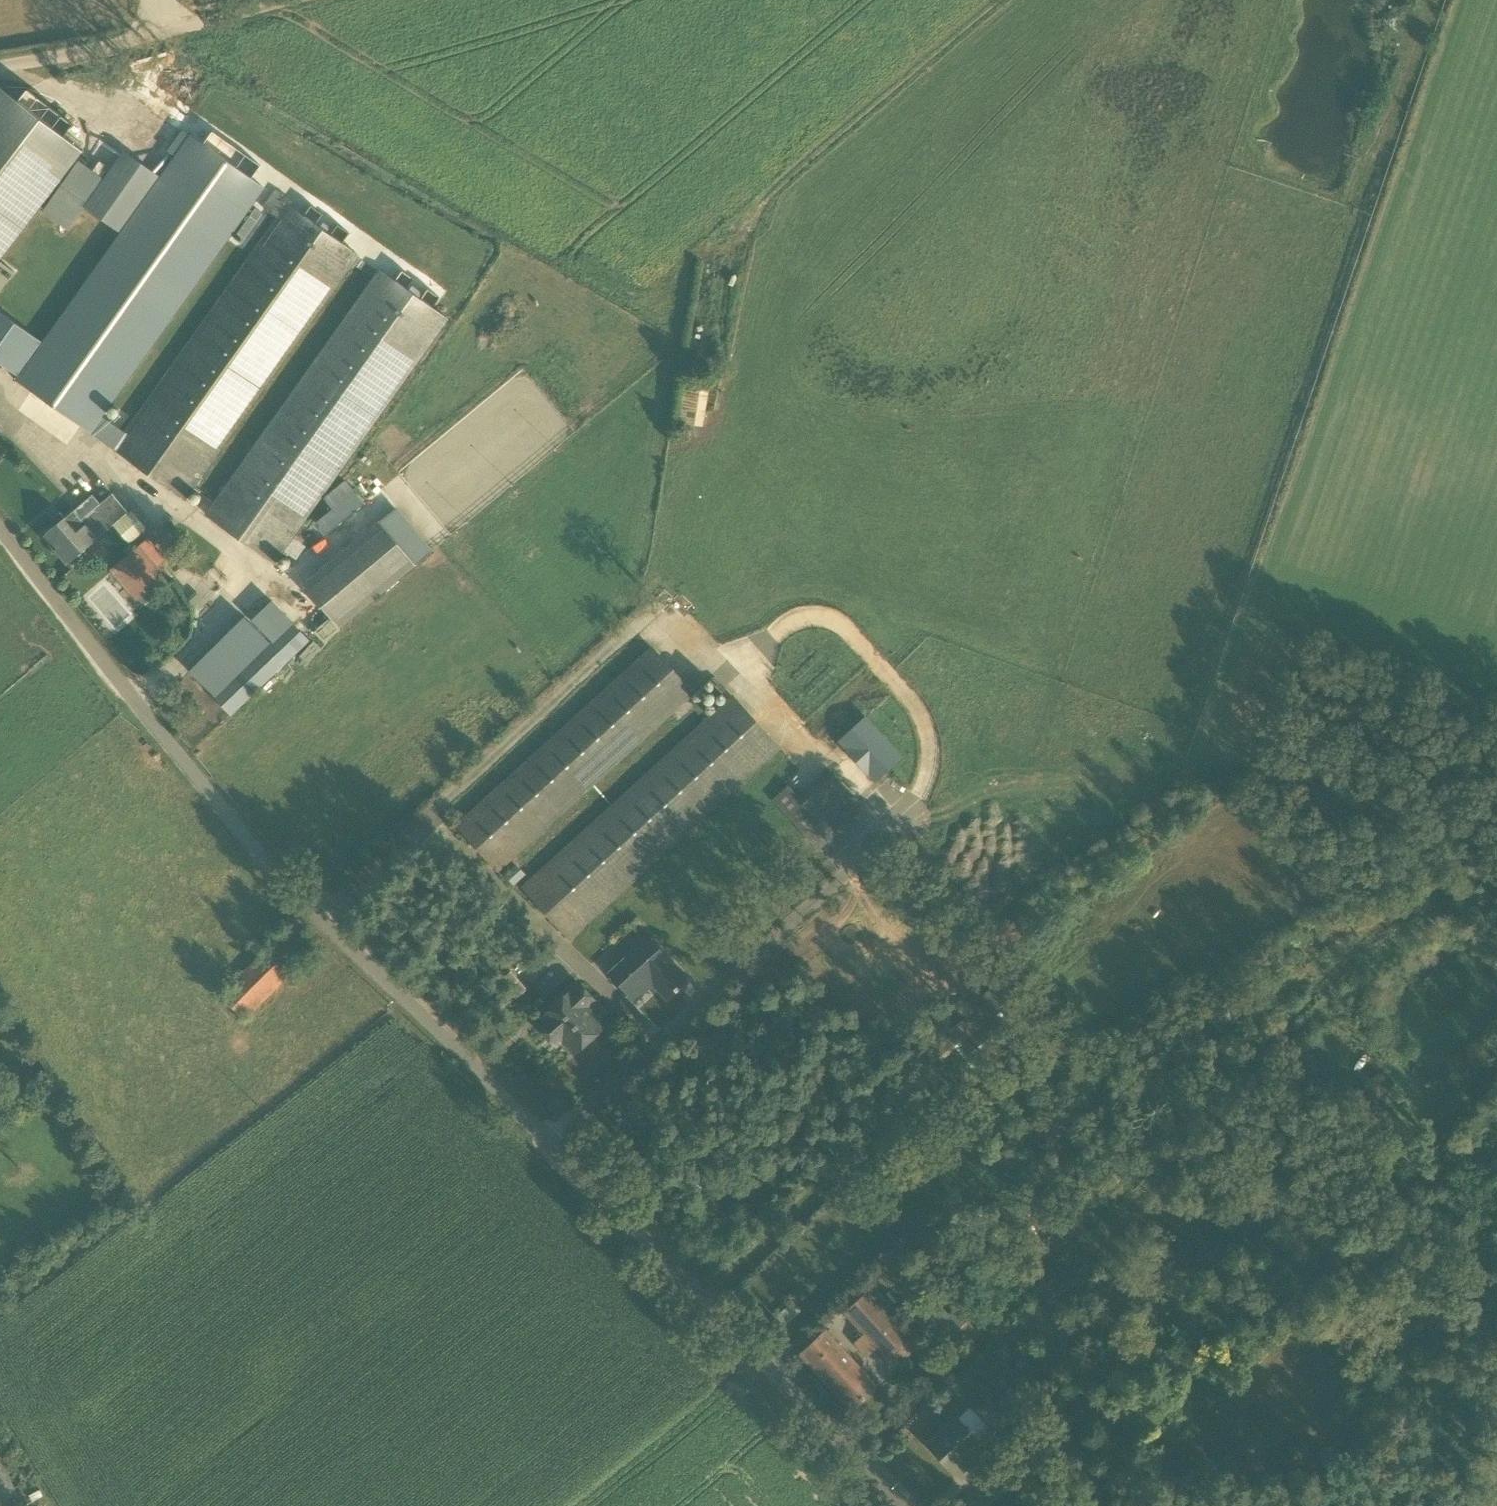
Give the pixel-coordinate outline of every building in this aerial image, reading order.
[(82,150),(64,136),(74,124),(28,89),(19,101),(1,87),(0,89),(0,256),(82,150)] [(187,133),(131,93),(82,163),(79,160),(43,211),(69,230),(86,207),(119,230),(187,133)] [(19,376),(16,379),(88,430),(116,450),(128,433),(100,413),(261,185),(246,174),(207,147),(189,134),(42,343),(0,312),(0,362),(19,376)] [(278,220),(128,433),(116,450),(185,498),(357,254),(289,206),(293,202),(277,191),(264,210),(278,220)] [(256,208),(234,238),(241,243),(263,213),(256,208)] [(1,261),(0,262),(0,293),(16,272),(1,261)] [(448,317),(381,270),(207,514),(274,562),(448,317)] [(120,426),(128,417),(114,404),(106,413),(120,426)] [(328,533),(365,503),(348,481),(329,496),(336,506),(318,521),(328,533)] [(58,526),(44,537),(67,563),(109,529),(129,512),(113,494),(101,504),(93,495),(66,518),(63,515),(55,522),(58,526)] [(338,627),(434,552),(399,506),(303,580),(333,619),(333,620),(338,627)] [(149,538),(143,543),(159,565),(165,560),(149,538)] [(161,581),(133,550),(110,571),(138,602),(161,581)] [(254,625),(243,614),(225,632),(234,641),(254,625)] [(454,826),(496,873),(497,873),(694,694),(651,646),(454,826)] [(732,695),(519,887),(569,941),(780,750),(732,695)] [(771,801),(818,851),(864,809),(827,771),(799,797),(788,785),(771,801)] [(243,1020),(314,949),(291,926),(220,997),(243,1020)] [(648,937),(607,975),(633,1002),(651,985),(666,1001),(688,981),(648,937)] [(596,1002),(581,984),(543,1018),(544,1020),(538,1025),(556,1046),(562,1040),(574,1053),(606,1025),(590,1007),(596,1002)] [(868,1291),(843,1313),(863,1335),(853,1344),(866,1358),(876,1349),(885,1360),(887,1359),(895,1368),(925,1341),(905,1319),(898,1325),(868,1291)] [(929,1294),(909,1313),(951,1359),(978,1334),(955,1309),(948,1315),(929,1294)] [(801,1310),(793,1301),(775,1317),(783,1326),(801,1310)] [(877,1385),(826,1331),(800,1355),(851,1410),(877,1385)] [(1035,1396),(1024,1385),(1016,1392),(1013,1389),(994,1409),(1017,1433),(1035,1415),(1026,1405),(1035,1396)] [(989,1430),(968,1408),(929,1446),(959,1477),(988,1450),(979,1440),(989,1430)] [(0,1454),(0,1501),(17,1494),(0,1454)]
